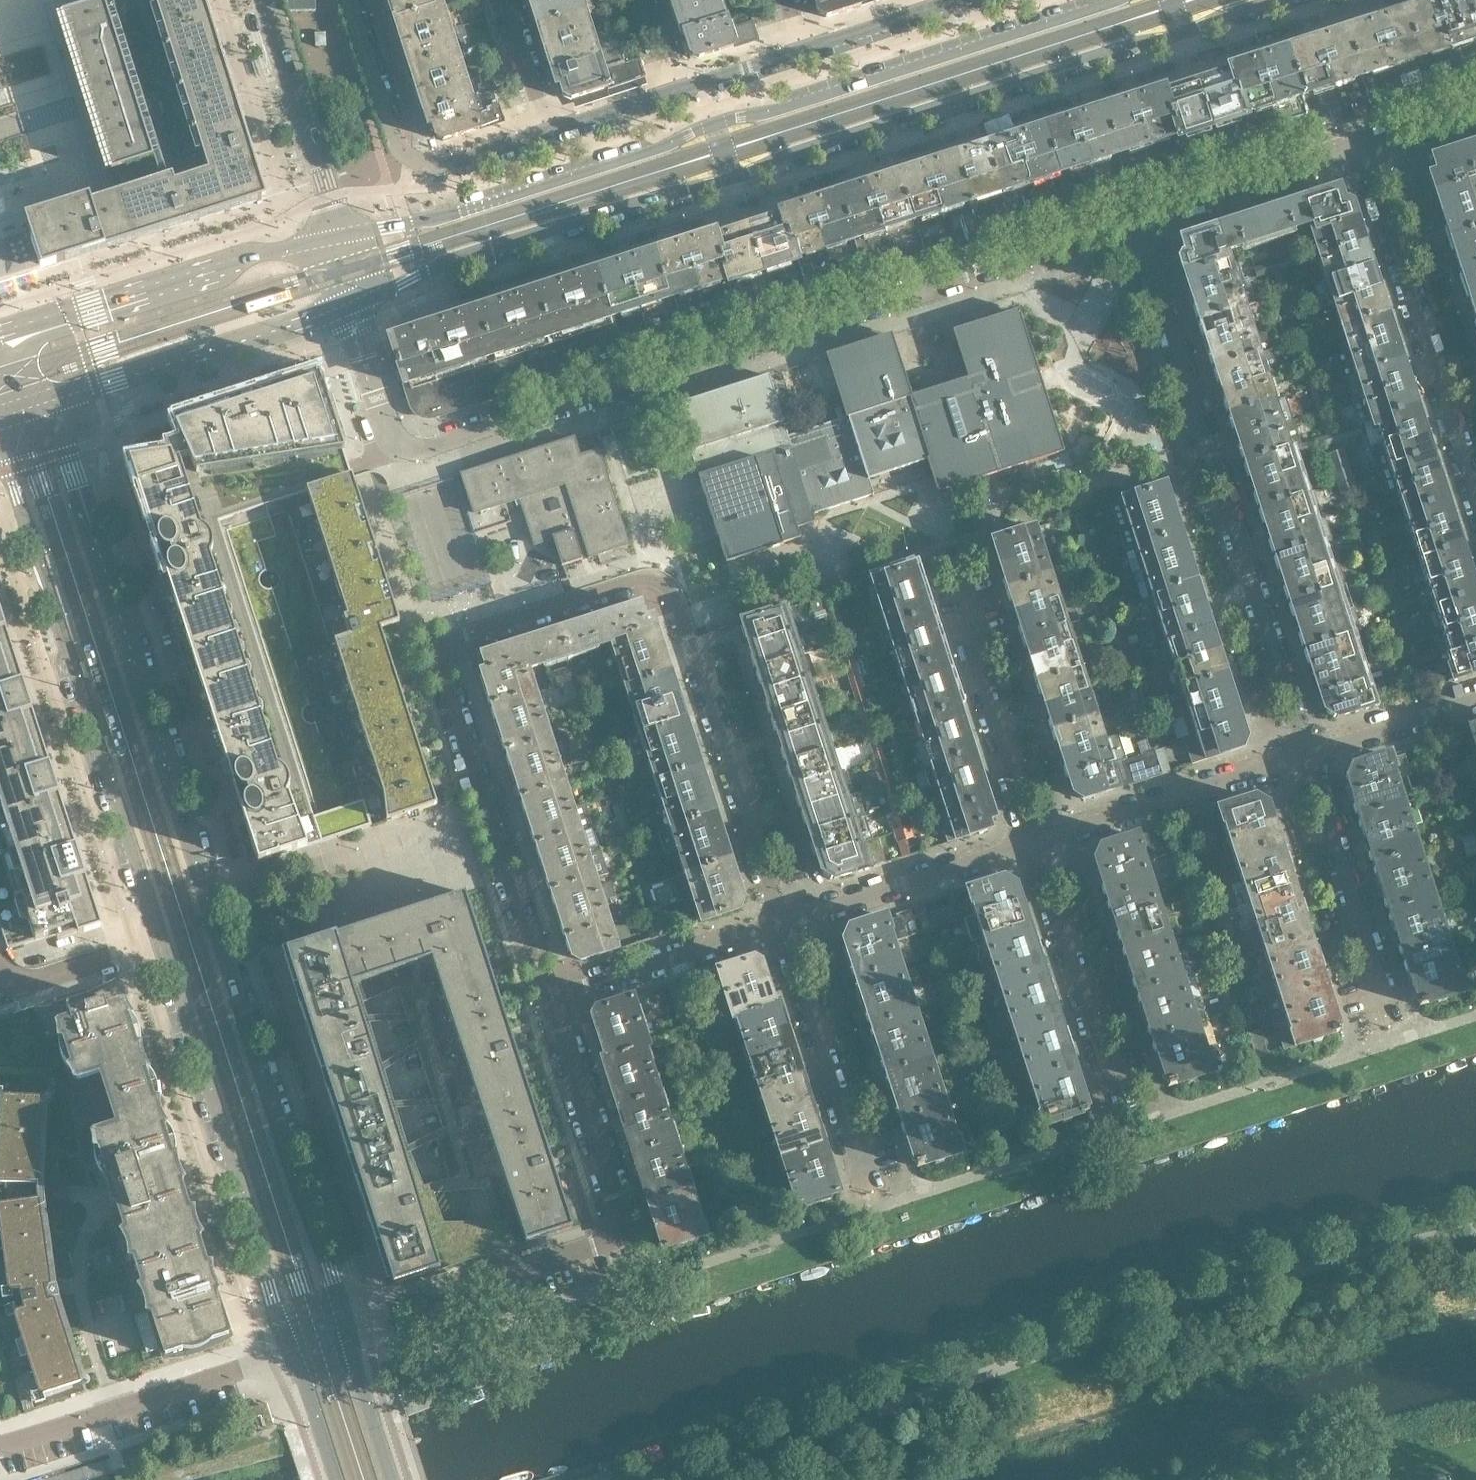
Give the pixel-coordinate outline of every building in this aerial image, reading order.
[(61,13),(118,193),(25,222),(39,265),(40,270),(163,231),(199,220),(265,199),(203,0),(103,0),(61,13)] [(314,0),(287,0),(287,11),(315,11),(314,0)] [(394,22),(445,6),(444,2),(440,2),(439,0),(387,0),(394,22)] [(537,27),(587,11),(586,7),(582,7),(580,0),(528,0),(537,27)] [(718,0),(669,0),(669,2),(673,3),(676,12),(701,4),(702,8),(719,3),(718,0)] [(880,0),(814,0),(818,14),(825,18),(880,0)] [(1466,0),(1443,0),(1434,3),(1461,86),(1475,82),(1475,32),(1466,0)] [(1475,32),(1475,0),(1466,0),(1475,32)] [(721,23),(718,12),(720,9),(719,3),(702,8),(701,4),(676,12),(679,21),(677,24),(680,35),(684,36),(721,24),(721,23)] [(1461,86),(1434,3),(1376,22),(1390,67),(1398,90),(1402,105),(1461,86)] [(450,40),(447,31),(444,21),(446,21),(443,11),(446,9),(445,6),(394,22),(409,68),(460,52),(458,48),(455,49),(452,39),(450,40)] [(593,45),(590,36),(587,27),(588,26),(585,17),(589,15),(587,11),(537,27),(552,74),(602,58),(601,54),(597,54),(594,44),(593,45)] [(748,24),(745,16),(725,23),(725,22),(721,23),(721,24),(684,36),(690,55),(698,59),(757,39),(752,22),(748,24)] [(1390,67),(1376,22),(1346,31),(1361,77),(1390,67)] [(1361,77),(1346,31),(1317,40),(1332,86),(1361,77)] [(314,33),(315,46),(325,46),(325,33),(314,33)] [(1332,86),(1317,40),(1287,50),(1302,96),(1332,86)] [(1302,96),(1287,50),(1258,59),(1273,105),(1302,96)] [(465,86),(462,77),(459,68),(461,67),(458,58),(461,56),(460,52),(409,68),(424,115),(475,99),(473,95),(470,95),(467,86),(465,86)] [(606,88),(601,73),(603,72),(600,63),(603,61),(602,58),(552,74),(557,88),(561,87),(563,96),(570,100),(606,88)] [(1273,105),(1258,59),(1228,69),(1229,73),(1244,119),(1274,109),(1273,105)] [(643,76),(638,62),(638,60),(624,65),(603,72),(601,73),(606,88),(643,76)] [(1393,88),(1387,72),(1366,80),(1371,95),(1393,88)] [(1250,138),(1244,119),(1229,73),(1210,79),(1182,88),(1163,94),(1162,90),(1189,174),(1198,171),(1200,170),(1201,169),(1202,168),(1203,167),(1204,165),(1204,163),(1205,163),(1205,162),(1205,160),(1205,158),(1197,133),(1225,125),(1233,150),(1234,152),(1235,154),(1236,155),(1238,156),(1241,156),(1243,156),(1245,156),(1255,153),(1250,138)] [(1189,174),(1162,90),(1132,100),(1159,184),(1189,174)] [(1402,105),(1398,90),(1368,100),(1373,115),(1402,105)] [(478,129),(473,114),(476,113),(473,104),(476,102),(475,99),(424,115),(429,129),(433,128),(436,137),(442,141),(478,129)] [(1159,184),(1132,100),(1103,109),(1130,193),(1159,184)] [(1373,115),(1368,100),(1339,109),(1344,124),(1373,115)] [(502,121),(497,106),(476,113),(473,114),(478,129),(502,121)] [(1130,193),(1103,109),(1074,119),(1100,202),(1130,193)] [(1344,124),(1339,109),(1310,118),(1314,134),(1344,124)] [(1314,134),(1310,118),(1280,128),(1285,143),(1314,134)] [(1100,202),(1074,119),(1044,128),(1071,212),(1100,202)] [(1071,212),(1044,128),(1015,137),(1029,183),(1037,206),(1042,221),(1071,212)] [(1285,143),(1280,128),(1250,138),(1255,153),(1285,143)] [(1029,183),(1015,137),(985,147),(1000,193),(1029,183)] [(1463,149),(1471,172),(1474,172),(1475,172),(1475,145),(1463,149)] [(1007,215),(1000,193),(985,147),(956,156),(983,240),(1012,231),(1007,215)] [(1471,172),(1463,149),(1432,159),(1437,174),(1430,176),(1435,192),(1475,178),(1474,172),(1471,172)] [(983,240),(956,156),(868,185),(883,230),(890,253),(895,268),(983,240)] [(1475,178),(1435,192),(1435,193),(1433,193),(1436,204),(1438,204),(1442,215),(1475,204),(1475,179),(1475,178)] [(883,230),(868,185),(839,194),(853,240),(883,230)] [(1354,219),(1350,205),(1346,203),(1342,204),(1337,189),(1303,200),(1311,225),(1313,232),(1354,219)] [(853,240),(839,194),(809,203),(824,249),(853,240)] [(1311,225),(1303,200),(1259,214),(1267,239),(1311,225)] [(801,282),(794,259),(824,249),(809,203),(779,213),(780,217),(762,223),(715,238),(713,234),(713,235),(727,280),(734,303),(739,318),(750,315),(752,314),(754,313),(755,311),(756,310),(756,308),(757,306),(757,305),(756,304),(756,303),(748,278),(776,269),(784,293),(785,296),(786,297),(788,298),(790,300),(792,300),(794,300),(797,300),(806,297),(801,282)] [(1442,215),(1446,227),(1444,228),(1447,239),(1475,230),(1475,204),(1442,215)] [(1042,221),(1037,206),(1007,215),(1012,231),(1042,221)] [(1267,239),(1259,214),(1215,229),(1223,254),(1267,239)] [(1362,243),(1359,234),(1361,234),(1357,221),(1355,222),(1354,219),(1313,232),(1321,256),(1362,243)] [(1223,254),(1215,229),(1181,240),(1186,255),(1182,256),(1179,260),(1184,274),(1225,261),(1223,254)] [(1447,239),(1451,251),(1454,250),(1457,262),(1475,256),(1475,230),(1447,239)] [(727,280),(713,235),(683,244),(698,290),(727,280)] [(1371,263),(1367,250),(1364,251),(1362,243),(1321,256),(1328,279),(1369,266),(1369,264),(1371,263)] [(698,290),(683,244),(654,253),(669,299),(698,290)] [(669,299),(654,253),(625,263),(639,309),(669,299)] [(895,268),(890,253),(861,263),(865,278),(895,268)] [(1297,264),(1294,255),(1284,258),(1287,267),(1297,264)] [(1457,262),(1461,274),(1459,275),(1462,286),(1475,282),(1475,256),(1457,262)] [(1287,267),(1284,258),(1274,262),(1277,270),(1281,269),(1287,267)] [(1232,284),(1225,261),(1184,274),(1185,276),(1182,277),(1186,290),(1189,289),(1191,298),(1232,284)] [(1277,270),(1274,262),(1264,265),(1266,274),(1272,272),(1272,271),(1277,270)] [(639,309),(625,263),(595,272),(610,318),(639,309)] [(865,278),(861,263),(831,272),(836,287),(865,278)] [(1266,274),(1264,265),(1254,268),(1256,277),(1266,274)] [(1377,290),(1374,281),(1376,280),(1372,267),(1370,268),(1369,266),(1328,279),(1336,303),(1377,290)] [(1284,280),(1281,269),(1277,270),(1272,271),(1272,272),(1276,283),(1284,280)] [(617,340),(610,318),(595,272),(389,339),(400,373),(411,406),(412,408),(413,411),(415,412),(417,414),(419,416),(421,416),(424,417),(426,418),(428,418),(431,417),(433,417),(622,356),(617,340)] [(836,287),(831,272),(801,282),(806,297),(836,287)] [(1288,292),(1284,280),(1276,283),(1280,295),(1288,292)] [(1462,286),(1466,298),(1469,297),(1472,309),(1475,308),(1475,282),(1462,286)] [(1240,308),(1232,284),(1191,298),(1194,306),(1192,307),(1196,319),(1198,319),(1199,321),(1240,308)] [(1386,310),(1382,297),(1379,298),(1377,290),(1336,303),(1343,326),(1384,313),(1384,311),(1386,310)] [(1292,304),(1288,292),(1280,295),(1284,307),(1292,304)] [(739,318),(734,303),(705,312),(710,328),(739,318)] [(1296,315),(1292,304),(1284,307),(1287,318),(1296,315)] [(1247,331),(1240,308),(1199,321),(1200,323),(1197,324),(1202,337),(1204,336),(1207,345),(1247,331)] [(710,328),(705,312),(676,322),(681,337),(710,328)] [(984,471),(998,467),(999,471),(1061,451),(1043,396),(1041,389),(1034,368),(1017,312),(954,332),(969,378),(954,383),(951,375),(950,376),(954,389),(911,403),(890,336),(827,356),(847,417),(787,436),(757,446),(760,455),(697,475),(715,530),(730,525),(739,552),(788,537),(783,523),(873,494),(868,479),(928,460),(938,490),(985,475),(984,471)] [(1392,336),(1389,328),(1391,327),(1387,314),(1385,315),(1384,313),(1343,326),(1351,349),(1392,336)] [(1300,327),(1296,315),(1287,318),(1291,330),(1300,327)] [(681,337),(676,322),(646,331),(651,347),(681,337)] [(1303,339),(1300,327),(1291,330),(1295,342),(1303,339)] [(651,347),(646,331),(617,340),(622,356),(651,347)] [(1255,355),(1247,331),(1207,345),(1209,353),(1207,354),(1211,366),(1213,366),(1214,368),(1255,355)] [(1401,357),(1397,344),(1394,345),(1392,336),(1351,349),(1358,373),(1399,360),(1399,357),(1401,357)] [(1307,351),(1303,339),(1295,342),(1299,354),(1307,351)] [(1311,362),(1307,351),(1299,354),(1302,365),(1311,362)] [(1262,378),(1255,355),(1214,368),(1215,370),(1212,371),(1217,384),(1219,383),(1222,391),(1262,378)] [(1407,383),(1404,375),(1406,374),(1402,361),(1400,362),(1399,360),(1358,373),(1366,396),(1407,383)] [(1315,374),(1311,362),(1302,365),(1306,377),(1315,374)] [(399,623),(393,604),(352,477),(349,468),(318,372),(172,419),(186,451),(171,456),(171,455),(129,461),(257,862),(436,805),(380,629),(399,623)] [(1318,386),(1315,374),(1306,377),(1310,389),(1318,386)] [(787,436),(768,376),(675,405),(697,475),(760,455),(757,446),(787,436)] [(1270,402),(1262,378),(1222,391),(1224,400),(1222,400),(1226,413),(1228,412),(1229,415),(1270,402)] [(1416,404),(1412,391),(1409,392),(1407,383),(1366,396),(1373,420),(1414,407),(1414,404),(1416,404)] [(1322,397),(1318,386),(1310,389),(1314,400),(1322,397)] [(1326,409),(1322,397),(1314,400),(1318,412),(1326,409)] [(1278,425),(1270,402),(1229,415),(1230,417),(1228,418),(1232,431),(1234,430),(1237,438),(1278,425)] [(1422,430),(1419,422),(1422,421),(1418,408),(1415,409),(1414,407),(1373,420),(1381,443),(1422,430)] [(1330,421),(1326,409),(1318,412),(1321,424),(1330,421)] [(1333,433),(1330,421),(1321,424),(1325,435),(1326,435),(1332,433),(1333,433)] [(1285,448),(1278,425),(1237,438),(1239,446),(1237,447),(1241,460),(1243,459),(1244,462),(1285,448)] [(1361,434),(1358,425),(1353,427),(1356,436),(1361,434)] [(1356,436),(1353,427),(1347,428),(1350,437),(1356,436)] [(1350,437),(1347,428),(1342,430),(1345,439),(1350,437)] [(1345,439),(1342,430),(1337,432),(1340,441),(1345,439)] [(1431,450),(1427,438),(1425,438),(1422,430),(1381,443),(1388,467),(1429,453),(1429,451),(1431,450)] [(1337,432),(1333,433),(1332,433),(1335,442),(1340,441),(1337,432)] [(1335,442),(1332,433),(1326,435),(1329,444),(1335,442)] [(1326,435),(1325,435),(1321,437),(1324,446),(1329,444),(1326,435)] [(1324,446),(1321,437),(1316,438),(1319,448),(1324,446)] [(628,545),(608,484),(597,451),(579,456),(573,438),(461,474),(474,513),(519,499),(534,544),(552,538),(561,566),(582,559),(581,556),(587,553),(588,557),(628,545)] [(1319,448),(1316,438),(1311,440),(1314,449),(1319,448)] [(1314,449),(1311,440),(1306,442),(1309,451),(1314,449)] [(1309,451),(1306,442),(1300,443),(1303,453),(1309,451)] [(1293,472),(1285,448),(1244,462),(1245,464),(1243,465),(1247,477),(1249,477),(1252,485),(1293,472)] [(1344,454),(1342,449),(1334,452),(1335,457),(1344,454)] [(1337,462),(1335,457),(1334,452),(1327,454),(1331,464),(1337,462)] [(1437,477),(1434,469),(1437,468),(1433,455),(1430,456),(1429,453),(1388,467),(1396,490),(1437,477)] [(1346,461),(1344,454),(1335,457),(1337,462),(1337,463),(1346,461)] [(1348,466),(1346,461),(1337,463),(1339,469),(1348,466)] [(1340,472),(1339,469),(1337,463),(1337,462),(1331,464),(1334,474),(1340,472)] [(1350,472),(1348,466),(1339,469),(1340,472),(1341,475),(1350,472)] [(1300,495),(1293,472),(1252,485),(1254,493),(1252,494),(1256,507),(1259,506),(1259,508),(1300,495)] [(1343,482),(1343,480),(1341,475),(1340,472),(1334,474),(1337,484),(1343,482)] [(1352,477),(1350,472),(1341,475),(1343,480),(1352,477)] [(1354,483),(1352,477),(1343,480),(1343,482),(1345,486),(1354,483)] [(1446,497),(1442,485),(1440,485),(1437,477),(1396,490),(1403,513),(1445,500),(1444,498),(1446,497)] [(1347,492),(1345,486),(1343,482),(1337,484),(1340,494),(1347,492)] [(1355,489),(1354,483),(1345,486),(1347,492),(1355,489)] [(1171,511),(1164,487),(1120,501),(1121,504),(1124,502),(1129,518),(1128,519),(1130,526),(1144,522),(1144,520),(1171,511)] [(1308,519),(1300,495),(1259,508),(1260,511),(1258,511),(1262,524),(1264,523),(1267,532),(1308,519)] [(1452,524),(1449,515),(1452,515),(1448,502),(1445,502),(1445,500),(1403,513),(1411,537),(1452,524)] [(1181,533),(1178,524),(1175,523),(1171,511),(1144,520),(1144,522),(1130,526),(1130,527),(1132,526),(1137,542),(1133,543),(1134,546),(1154,539),(1155,542),(1181,533)] [(1086,526),(1082,513),(1074,515),(1078,528),(1086,526)] [(1315,542),(1308,519),(1267,532),(1270,540),(1267,541),(1271,554),(1274,553),(1274,555),(1315,542)] [(1461,544),(1457,531),(1455,532),(1452,524),(1411,537),(1419,560),(1460,547),(1459,545),(1461,544)] [(1090,539),(1086,526),(1078,528),(1082,541),(1090,539)] [(1038,548),(1033,532),(1037,530),(1036,527),(993,542),(1000,566),(1027,557),(1028,559),(1043,554),(1040,547),(1038,548)] [(1186,558),(1182,545),(1184,543),(1181,533),(1155,542),(1154,539),(1134,546),(1135,548),(1138,547),(1144,563),(1142,563),(1144,571),(1186,558)] [(1094,548),(1091,539),(1090,539),(1082,541),(1081,542),(1084,551),(1094,548)] [(1323,565),(1315,542),(1274,555),(1275,557),(1273,558),(1277,571),(1279,570),(1282,579),(1323,565)] [(1467,570),(1464,562),(1467,561),(1463,549),(1460,549),(1460,547),(1419,560),(1426,584),(1467,570)] [(1097,557),(1094,548),(1084,551),(1087,561),(1088,560),(1096,558),(1097,557)] [(1050,572),(1050,570),(1046,571),(1041,555),(1043,555),(1043,554),(1028,559),(1027,557),(1000,566),(1004,578),(1002,580),(1006,590),(1031,581),(1031,579),(1050,572)] [(1100,571),(1096,558),(1088,560),(1092,573),(1100,571)] [(1196,580),(1193,571),(1190,570),(1186,558),(1144,571),(1147,579),(1148,578),(1154,594),(1150,595),(1151,598),(1171,591),(1170,589),(1196,580)] [(1330,589),(1323,565),(1282,579),(1285,587),(1282,588),(1286,601),(1289,600),(1289,602),(1330,589)] [(920,591),(916,580),(917,578),(915,569),(912,568),(912,567),(870,581),(871,584),(875,583),(879,596),(875,597),(877,601),(893,596),(894,600),(920,591)] [(1472,578),(1470,579),(1467,570),(1426,584),(1434,607),(1475,594),(1474,592),(1475,591),(1475,590),(1472,578)] [(1104,584),(1100,571),(1092,573),(1097,586),(1104,584)] [(1057,599),(1054,591),(1053,592),(1048,576),(1051,575),(1050,572),(1031,579),(1031,581),(1006,590),(1009,599),(1011,600),(1015,613),(1057,599)] [(1201,605),(1197,592),(1199,590),(1196,580),(1170,589),(1171,591),(1151,598),(1151,600),(1155,599),(1160,615),(1158,615),(1159,616),(1173,611),(1174,613),(1201,605)] [(1109,597),(1104,584),(1097,586),(1101,599),(1109,597)] [(1338,612),(1330,589),(1289,602),(1290,604),(1288,605),(1292,618),(1294,617),(1297,626),(1338,612)] [(929,614),(926,604),(924,603),(920,591),(894,600),(893,596),(877,601),(880,613),(884,612),(888,625),(885,626),(885,628),(929,614)] [(835,606),(830,593),(823,596),(827,609),(835,606)] [(1475,596),(1475,594),(1434,607),(1441,630),(1475,619),(1475,596)] [(1113,610),(1109,597),(1101,599),(1105,612),(1113,610)] [(1063,623),(1057,607),(1059,606),(1057,599),(1015,613),(1019,625),(1017,627),(1021,637),(1046,628),(1047,631),(1067,624),(1066,622),(1063,623)] [(1211,627),(1208,618),(1205,617),(1201,605),(1174,613),(1173,611),(1159,616),(1161,623),(1163,623),(1168,639),(1164,640),(1165,642),(1211,627)] [(653,626),(651,619),(644,621),(639,606),(600,618),(608,643),(609,642),(609,641),(612,640),(612,639),(653,626)] [(838,618),(835,606),(827,609),(831,620),(838,618)] [(790,633),(783,612),(787,611),(786,608),(741,622),(742,625),(740,626),(744,639),(747,638),(749,646),(790,633)] [(1113,610),(1105,612),(1104,613),(1107,622),(1117,619),(1114,609),(1113,610)] [(1345,636),(1338,612),(1297,626),(1300,634),(1297,635),(1301,647),(1304,647),(1304,649),(1345,636)] [(66,818),(39,736),(13,653),(0,613),(0,927),(7,949),(55,934),(57,942),(91,931),(101,928),(99,920),(83,872),(66,818)] [(935,638),(931,626),(932,624),(929,614),(885,628),(886,631),(890,629),(895,646),(891,647),(907,642),(909,646),(935,638)] [(608,643),(600,618),(561,631),(569,656),(608,643)] [(842,630),(838,618),(831,620),(834,632),(842,630)] [(1120,628),(1117,619),(1107,622),(1110,631),(1111,631),(1119,628),(1120,628)] [(1441,630),(1448,654),(1444,655),(1445,655),(1475,645),(1475,619),(1441,630)] [(1069,644),(1064,628),(1068,627),(1067,624),(1047,631),(1046,628),(1021,637),(1024,646),(1026,647),(1030,659),(1057,651),(1057,648),(1071,644),(1071,643),(1069,644)] [(661,650),(657,638),(660,637),(656,626),(654,627),(653,626),(612,639),(612,640),(619,663),(661,650)] [(1216,652),(1212,639),(1214,637),(1211,627),(1165,642),(1166,644),(1169,643),(1174,659),(1173,660),(1175,667),(1190,662),(1189,660),(1216,652)] [(1123,641),(1119,628),(1111,631),(1115,644),(1123,641)] [(846,641),(842,630),(834,632),(838,644),(846,641)] [(569,656),(561,631),(522,643),(530,668),(569,656)] [(797,655),(790,633),(749,646),(752,655),(749,656),(754,668),(756,668),(757,670),(802,655),(801,653),(797,655)] [(1353,659),(1345,636),(1304,649),(1305,651),(1303,652),(1307,665),(1309,664),(1312,672),(1353,659)] [(950,684),(946,672),(947,670),(941,650),(938,650),(935,638),(909,646),(907,642),(891,647),(894,656),(898,655),(903,671),(899,672),(901,677),(905,676),(910,692),(906,693),(906,694),(922,688),(923,692),(950,684)] [(849,653),(846,641),(838,644),(842,655),(849,653)] [(1127,654),(1123,641),(1115,644),(1119,657),(1127,654)] [(530,668),(522,643),(483,656),(488,671),(482,673),(485,682),(525,669),(525,670),(530,668)] [(1077,668),(1072,652),(1074,651),(1071,644),(1057,648),(1057,651),(1030,659),(1034,672),(1033,674),(1036,684),(1081,669),(1081,667),(1077,668)] [(1445,655),(1453,680),(1475,672),(1475,645),(1445,655)] [(671,672),(667,661),(665,661),(661,650),(619,663),(627,686),(671,672)] [(1226,674),(1223,664),(1220,664),(1216,652),(1189,660),(1190,662),(1175,667),(1175,668),(1177,667),(1182,683),(1178,684),(1179,687),(1199,680),(1200,683),(1226,674)] [(853,664),(849,653),(842,655),(845,667),(853,664)] [(1131,667),(1127,654),(1119,657),(1123,670),(1131,667)] [(805,680),(798,659),(802,658),(802,655),(757,670),(757,672),(755,673),(759,686),(762,685),(764,693),(805,680)] [(1360,682),(1353,659),(1312,672),(1315,681),(1312,681),(1316,694),(1319,693),(1320,696),(1365,681),(1364,681),(1360,682)] [(857,676),(853,664),(845,667),(849,678),(857,676)] [(603,676),(601,669),(600,667),(597,665),(591,667),(595,679),(603,676)] [(576,678),(574,673),(572,666),(564,669),(567,681),(572,680),(576,678)] [(595,679),(591,667),(578,671),(582,683),(595,679)] [(1135,680),(1131,667),(1123,670),(1127,682),(1135,680)] [(532,692),(525,670),(525,669),(485,682),(488,692),(486,693),(489,703),(491,703),(492,705),(532,692)] [(567,681),(564,669),(555,671),(559,684),(567,681)] [(1084,689),(1078,672),(1082,671),(1081,669),(1036,684),(1039,693),(1041,694),(1045,706),(1072,698),(1073,700),(1088,695),(1085,688),(1084,689)] [(559,684),(555,671),(547,674),(551,686),(559,684)] [(583,687),(582,683),(578,671),(574,673),(576,678),(572,680),(575,691),(583,687)] [(680,708),(672,685),(675,684),(671,672),(627,686),(642,733),(686,719),(682,707),(680,708)] [(1231,698),(1227,686),(1229,684),(1226,674),(1200,683),(1199,680),(1179,687),(1180,689),(1184,688),(1189,704),(1187,704),(1189,712),(1231,698)] [(861,687),(857,676),(849,678),(853,690),(861,687)] [(812,701),(805,680),(764,693),(767,702),(765,703),(769,715),(771,714),(772,717),(817,702),(816,700),(812,701)] [(1135,680),(1127,682),(1126,683),(1129,692),(1139,689),(1136,680),(1135,680)] [(1372,706),(1365,681),(1320,696),(1324,710),(1325,711),(1326,714),(1332,718),(1335,717),(1336,717),(1372,706)] [(959,707),(956,697),(953,696),(950,684),(923,692),(922,688),(906,694),(909,702),(913,701),(918,717),(914,718),(915,721),(959,707)] [(587,699),(583,687),(575,691),(579,703),(587,699)] [(864,699),(861,687),(853,690),(857,702),(864,699)] [(1142,698),(1139,689),(1129,692),(1132,702),(1133,701),(1141,699),(1142,698)] [(541,720),(532,692),(492,705),(493,708),(491,709),(494,719),(496,718),(500,728),(524,721),(525,725),(541,720)] [(1096,713),(1095,711),(1091,712),(1086,696),(1088,696),(1088,695),(1073,700),(1072,698),(1045,706),(1049,719),(1048,721),(1051,731),(1076,722),(1075,720),(1096,713)] [(1241,720),(1238,711),(1235,711),(1231,698),(1189,712),(1191,718),(1193,718),(1198,733),(1195,735),(1195,737),(1212,732),(1211,730),(1241,720)] [(591,711),(587,699),(579,703),(583,715),(591,711)] [(868,711),(864,699),(857,702),(860,713),(868,711)] [(1146,712),(1141,699),(1133,701),(1138,714),(1146,712)] [(820,727),(813,706),(817,705),(817,702),(772,717),(773,719),(770,720),(774,733),(777,732),(779,740),(820,727)] [(964,730),(961,718),(962,717),(959,707),(915,721),(916,723),(919,722),(925,738),(921,739),(921,740),(937,735),(938,739),(964,730)] [(595,722),(591,711),(583,715),(587,726),(595,722)] [(872,722),(868,711),(860,713),(864,725),(872,722)] [(1149,724),(1146,712),(1138,714),(1142,727),(1149,724)] [(1102,740),(1100,732),(1098,733),(1093,717),(1096,716),(1096,713),(1075,720),(1076,722),(1051,731),(1054,740),(1056,741),(1061,753),(1102,740)] [(695,755),(687,731),(690,730),(686,719),(642,733),(657,780),(701,766),(697,754),(695,755)] [(547,739),(541,720),(525,725),(524,721),(500,728),(503,739),(501,739),(504,750),(506,749),(507,752),(547,739)] [(1240,748),(1244,738),(1239,722),(1241,720),(1211,730),(1212,732),(1195,737),(1196,739),(1200,738),(1206,759),(1240,748)] [(598,734),(595,722),(587,726),(590,738),(598,734)] [(875,734),(872,722),(864,725),(868,736),(875,734)] [(1153,736),(1150,725),(1149,724),(1142,727),(1145,739),(1153,736)] [(827,748),(820,727),(779,740),(782,749),(780,749),(784,762),(786,761),(787,764),(832,749),(831,747),(827,748)] [(974,753),(971,743),(968,742),(964,730),(938,739),(937,735),(921,740),(924,748),(927,747),(933,763),(929,765),(930,767),(974,753)] [(602,746),(598,734),(590,738),(594,749),(602,746)] [(879,745),(875,734),(868,736),(872,748),(879,745)] [(1158,750),(1153,736),(1145,739),(1150,752),(1154,751),(1158,750)] [(554,758),(547,739),(507,752),(508,754),(506,755),(509,766),(511,765),(515,775),(538,767),(537,763),(554,758)] [(1107,763),(1102,747),(1104,746),(1102,740),(1061,753),(1064,766),(1063,767),(1066,776),(1068,777),(1095,768),(1095,769),(1112,764),(1111,761),(1107,763)] [(883,757),(879,745),(872,748),(875,759),(883,757)] [(606,757),(602,746),(594,749),(598,761),(606,757)] [(835,774),(828,753),(832,751),(832,749),(787,764),(788,766),(785,767),(789,780),(792,779),(794,787),(835,774)] [(1158,765),(1154,751),(1150,752),(1143,754),(1148,768),(1158,765)] [(979,777),(975,765),(977,763),(974,753),(930,767),(930,770),(934,768),(939,785),(936,786),(952,781),(953,785),(979,777)] [(1396,780),(1388,755),(1351,767),(1349,768),(1346,776),(1346,778),(1346,779),(1348,786),(1347,788),(1350,789),(1351,794),(1396,780)] [(610,769),(606,757),(598,761),(602,773),(610,769)] [(887,769),(883,757),(875,759),(879,771),(887,769)] [(562,785),(555,762),(554,758),(537,763),(538,767),(515,775),(518,785),(516,786),(519,796),(521,796),(522,798),(562,785)] [(1116,788),(1109,767),(1112,766),(1112,764),(1095,769),(1095,768),(1068,777),(1073,793),(1082,799),(1116,788)] [(710,801),(702,778),(705,777),(701,766),(657,780),(672,826),(716,812),(712,801),(710,801)] [(613,780),(610,769),(602,773),(605,784),(613,780)] [(890,780),(887,769),(879,771),(883,783),(890,780)] [(842,795),(835,774),(794,787),(797,796),(795,796),(799,809),(801,808),(802,811),(847,796),(846,794),(842,795)] [(988,798),(985,789),(983,788),(979,777),(953,785),(952,781),(936,786),(938,795),(942,794),(947,810),(944,811),(944,813),(987,800),(988,798)] [(617,792),(613,780),(605,784),(609,796),(617,792)] [(894,792),(890,780),(883,783),(886,794),(894,792)] [(1399,804),(1395,790),(1398,789),(1395,780),(1396,780),(1351,794),(1354,803),(1353,806),(1355,814),(1358,815),(1357,818),(1399,804)] [(571,813),(562,785),(522,798),(523,801),(521,802),(524,812),(526,811),(529,821),(553,814),(555,818),(571,813)] [(621,805),(617,792),(609,796),(613,808),(621,805)] [(898,803),(894,792),(886,794),(890,806),(898,803)] [(850,821),(843,800),(847,798),(847,796),(802,811),(803,813),(800,814),(804,827),(807,826),(809,834),(850,821)] [(1270,820),(1269,815),(1270,813),(1267,812),(1265,805),(1264,802),(1256,798),(1254,798),(1218,810),(1225,834),(1270,820)] [(986,820),(993,818),(987,800),(944,813),(951,833),(954,831),(957,839),(989,829),(986,820)] [(901,815),(898,803),(890,806),(894,817),(901,815)] [(1410,827),(1407,817),(1403,818),(1399,804),(1357,818),(1359,819),(1359,820),(1358,822),(1360,830),(1363,831),(1366,841),(1410,827)] [(625,816),(621,805),(613,808),(617,819),(625,816)] [(725,848),(717,825),(720,824),(716,812),(672,826),(687,873),(731,859),(727,848),(725,848)] [(577,832),(571,813),(555,818),(553,814),(529,821),(533,832),(530,832),(534,843),(536,842),(537,845),(577,832)] [(905,826),(901,815),(894,817),(897,829),(901,827),(905,826)] [(628,827),(625,816),(617,819),(620,830),(628,827)] [(1279,838),(1276,830),(1273,829),(1270,820),(1225,834),(1226,835),(1229,844),(1233,843),(1237,856),(1279,843),(1277,841),(1279,838)] [(857,842),(850,821),(809,834),(812,842),(810,843),(814,856),(816,855),(817,857),(862,843),(861,840),(857,842)] [(913,824),(905,826),(901,827),(905,839),(917,836),(913,824)] [(632,839),(628,827),(620,830),(624,842),(632,839)] [(901,827),(897,829),(890,831),(893,843),(905,839),(901,827)] [(1414,851),(1410,837),(1413,836),(1410,827),(1366,841),(1369,850),(1367,852),(1370,861),(1373,862),(1372,865),(1414,851)] [(583,851),(577,832),(537,845),(538,847),(535,848),(539,858),(541,858),(544,868),(568,860),(567,856),(583,851)] [(1144,860),(1136,836),(1100,848),(1098,849),(1094,857),(1095,859),(1095,860),(1097,867),(1096,869),(1098,870),(1099,875),(1144,860)] [(636,851),(632,839),(624,842),(628,854),(636,851)] [(870,867),(862,843),(817,857),(822,872),(822,873),(823,875),(830,879),(832,878),(833,879),(870,867)] [(1279,843),(1237,856),(1241,870),(1238,871),(1241,881),(1285,867),(1282,857),(1284,855),(1281,847),(1278,846),(1278,845),(1279,843)] [(592,878),(585,855),(583,851),(567,856),(568,860),(544,868),(548,878),(545,879),(549,889),(551,888),(552,891),(592,878)] [(640,863),(636,851),(628,854),(631,865),(640,863)] [(1425,874),(1422,864),(1419,865),(1414,851),(1372,865),(1374,866),(1373,869),(1375,877),(1378,878),(1381,888),(1425,874)] [(741,900),(732,872),(735,871),(731,859),(687,873),(702,921),(737,910),(740,904),(741,900)] [(1148,885),(1143,871),(1147,870),(1144,861),(1144,860),(1099,875),(1102,884),(1101,887),(1103,895),(1106,896),(1105,899),(1148,885)] [(644,874),(640,863),(631,865),(635,877),(644,874)] [(1294,885),(1291,877),(1288,876),(1285,867),(1241,881),(1244,891),(1248,889),(1252,903),(1294,890),(1292,888),(1294,885)] [(647,886),(644,874),(635,877),(639,889),(647,886)] [(1429,898),(1425,884),(1428,883),(1425,874),(1381,888),(1384,897),(1382,899),(1385,907),(1388,909),(1387,912),(1429,898)] [(600,901),(592,878),(552,891),(553,894),(550,894),(554,905),(556,904),(559,914),(600,901)] [(1019,901),(1017,896),(1018,894),(1016,892),(1014,886),(1013,885),(1013,883),(1005,879),(1003,879),(1002,879),(966,891),(974,915),(1019,901)] [(1159,907),(1155,898),(1152,899),(1148,885),(1105,899),(1108,900),(1106,903),(1109,911),(1112,912),(1115,922),(1159,907)] [(651,898),(647,886),(639,889),(643,901),(651,898)] [(1300,914),(1297,904),(1299,902),(1296,894),(1293,892),(1294,890),(1252,903),(1257,917),(1253,918),(1256,928),(1300,914)] [(572,1227),(464,893),(285,950),(393,1284),(572,1227)] [(655,909),(651,898),(643,901),(646,912),(651,911),(655,909)] [(1440,921),(1437,911),(1434,912),(1429,898),(1387,912),(1389,913),(1388,916),(1390,924),(1393,925),(1396,934),(1440,921)] [(607,925),(600,901),(559,914),(562,924),(560,925),(564,936),(566,935),(567,937),(607,925)] [(1027,919),(1025,911),(1022,910),(1019,901),(974,915),(975,915),(978,924),(981,923),(986,937),(1028,923),(1026,922),(1027,919)] [(1163,932),(1158,918),(1162,917),(1159,907),(1115,922),(1118,931),(1116,933),(1118,942),(1122,943),(1120,945),(1163,932)] [(662,916),(660,908),(655,909),(651,911),(653,919),(662,916)] [(651,911),(646,912),(641,914),(644,922),(653,919),(651,911)] [(1309,932),(1306,924),(1303,923),(1300,914),(1256,928),(1259,937),(1263,936),(1267,950),(1310,936),(1307,935),(1309,932)] [(893,941),(885,917),(849,928),(849,929),(847,929),(843,938),(844,940),(843,941),(846,947),(844,950),(847,951),(848,955),(893,941)] [(666,933),(661,918),(647,923),(651,937),(666,933)] [(1444,945),(1440,931),(1443,930),(1440,921),(1396,934),(1399,944),(1397,946),(1400,954),(1403,956),(1402,958),(1444,945)] [(648,937),(643,923),(634,925),(638,940),(648,937)] [(1034,947),(1031,938),(1033,936),(1030,928),(1027,926),(1028,923),(986,937),(990,951),(987,952),(990,961),(1034,947)] [(615,949),(607,925),(567,937),(567,940),(565,941),(569,951),(571,951),(573,957),(580,960),(615,949)] [(1174,954),(1171,945),(1167,946),(1163,932),(1120,945),(1123,947),(1121,950),(1124,958),(1127,959),(1130,968),(1174,954)] [(1315,960),(1312,951),(1314,948),(1312,940),(1308,939),(1310,936),(1267,950),(1272,964),(1268,965),(1271,974),(1315,960)] [(896,966),(892,952),(895,951),(892,942),(893,942),(893,941),(848,955),(851,965),(850,967),(852,975),(855,977),(854,979),(896,966)] [(1455,967),(1452,958),(1449,959),(1444,945),(1402,958),(1404,960),(1403,963),(1405,971),(1408,972),(1411,981),(1455,967)] [(1042,966),(1040,958),(1037,957),(1034,947),(990,961),(993,971),(996,970),(1001,984),(1043,970),(1041,969),(1042,966)] [(1178,979),(1173,965),(1177,964),(1174,954),(1130,968),(1133,978),(1131,980),(1133,988),(1137,989),(1135,992),(1178,979)] [(773,1005),(766,984),(760,963),(753,959),(717,971),(732,1018),(777,1004),(777,1003),(773,1005)] [(1324,979),(1321,971),(1318,970),(1315,960),(1271,974),(1275,984),(1278,983),(1282,997),(1325,983),(1322,981),(1324,979)] [(907,988),(904,979),(901,980),(896,966),(854,979),(856,981),(857,981),(855,984),(857,992),(860,993),(863,1002),(907,988)] [(1464,992),(1460,980),(1456,981),(1452,971),(1456,970),(1455,967),(1411,981),(1414,991),(1412,993),(1414,999),(1417,1000),(1419,1006),(1464,992)] [(1049,994),(1046,985),(1048,982),(1045,974),(1042,973),(1043,970),(1001,984),(1005,998),(1002,999),(1005,1008),(1049,994)] [(1189,1001),(1186,992),(1182,993),(1178,979),(1135,992),(1138,994),(1136,997),(1139,1005),(1142,1006),(1145,1015),(1189,1001)] [(1330,1007),(1328,998),(1329,995),(1327,987),(1323,986),(1325,983),(1282,997),(1287,1011),(1283,1012),(1286,1021),(1330,1007)] [(911,1013),(907,999),(910,998),(907,988),(863,1002),(866,1011),(865,1014),(867,1022),(870,1023),(870,1024),(869,1026),(911,1013)] [(212,1284),(170,1154),(162,1128),(165,1125),(163,1121),(160,1117),(159,1115),(159,1112),(158,1110),(158,1107),(157,1104),(157,1101),(158,1098),(158,1095),(157,1092),(157,1089),(156,1086),(156,1085),(155,1082),(153,1078),(151,1074),(147,1069),(145,1066),(143,1062),(142,1061),(141,1058),(141,1057),(140,1054),(140,1052),(140,1049),(140,1046),(140,1042),(140,1041),(140,1039),(140,1036),(139,1033),(139,1032),(138,1029),(138,1027),(136,1023),(134,1021),(133,1018),(131,1016),(130,1015),(127,1010),(124,1004),(122,1005),(122,1003),(116,1005),(115,1006),(108,991),(90,1000),(66,1007),(70,1020),(58,1024),(149,1304),(148,1305),(149,1311),(161,1348),(164,1356),(178,1355),(191,1352),(196,1351),(201,1349),(207,1347),(215,1343),(222,1339),(225,1338),(230,1334),(213,1284),(212,1284)] [(1057,1013),(1055,1005),(1052,1004),(1049,994),(1005,1008),(1008,1018),(1011,1017),(1016,1031),(1058,1017),(1056,1016),(1056,1015),(1057,1013)] [(647,1046),(631,998),(596,1010),(592,1016),(606,1058),(602,1060),(647,1046)] [(1193,1026),(1188,1012),(1192,1011),(1189,1001),(1145,1015),(1148,1024),(1146,1027),(1148,1035),(1152,1036),(1150,1039),(1193,1026)] [(692,1028),(685,1004),(675,1007),(682,1031),(692,1028)] [(785,1028),(777,1004),(732,1018),(733,1019),(737,1018),(743,1037),(758,1032),(760,1036),(785,1028)] [(1338,1032),(1336,1026),(1338,1023),(1336,1018),(1333,1017),(1330,1007),(1286,1021),(1287,1024),(1291,1023),(1294,1033),(1290,1034),(1294,1046),(1338,1032)] [(922,1035),(919,1025),(916,1027),(911,1013),(869,1026),(871,1027),(872,1028),(870,1031),(872,1039),(875,1040),(878,1049),(922,1035)] [(1064,1041),(1061,1032),(1063,1029),(1060,1021),(1057,1020),(1058,1017),(1016,1031),(1020,1045),(1017,1046),(1020,1055),(1064,1041)] [(1204,1048),(1201,1038),(1197,1039),(1193,1026),(1150,1039),(1153,1040),(1153,1041),(1151,1044),(1154,1052),(1157,1053),(1160,1062),(1204,1048)] [(792,1051),(785,1028),(760,1036),(758,1032),(743,1037),(751,1064),(792,1051)] [(926,1059),(922,1046),(925,1045),(922,1035),(878,1049),(881,1058),(880,1061),(882,1069),(885,1070),(885,1071),(884,1073),(926,1059)] [(1073,1060),(1070,1051),(1067,1050),(1064,1041),(1020,1055),(1023,1065),(1027,1064),(1031,1078),(1073,1064),(1071,1063),(1073,1060)] [(650,1067),(643,1048),(647,1047),(647,1046),(602,1060),(610,1084),(635,1076),(634,1072),(650,1067)] [(1212,1072),(1208,1060),(1204,1061),(1201,1051),(1204,1050),(1204,1048),(1160,1062),(1163,1071),(1161,1074),(1163,1080),(1166,1081),(1168,1086),(1212,1072)] [(800,1075),(792,1051),(751,1064),(758,1084),(773,1079),(775,1083),(800,1075)] [(937,1082),(934,1072),(931,1073),(926,1059),(884,1073),(887,1074),(887,1075),(885,1078),(887,1086),(890,1087),(893,1096),(937,1082)] [(1079,1088),(1076,1079),(1078,1076),(1075,1068),(1072,1067),(1072,1066),(1073,1064),(1031,1078),(1035,1091),(1032,1093),(1035,1102),(1079,1088)] [(658,1094),(650,1067),(634,1072),(635,1076),(610,1084),(617,1107),(658,1094)] [(808,1098),(800,1075),(775,1083),(773,1079),(758,1084),(767,1111),(808,1098)] [(942,1106),(937,1093),(940,1091),(937,1082),(893,1096),(896,1105),(895,1108),(897,1116),(900,1117),(899,1120),(942,1106)] [(1087,1112),(1085,1107),(1087,1104),(1085,1098),(1082,1097),(1079,1088),(1035,1102),(1036,1104),(1039,1103),(1043,1114),(1038,1115),(1042,1127),(1087,1112)] [(665,1114),(658,1094),(617,1107),(625,1131),(650,1123),(649,1119),(665,1114)] [(42,1096),(2,1095),(0,1096),(0,1182),(38,1184),(42,1096)] [(815,1121),(808,1098),(767,1111),(773,1131),(788,1126),(790,1129),(815,1121)] [(952,1129),(949,1119),(946,1120),(942,1106),(899,1120),(902,1121),(902,1122),(900,1124),(902,1132),(906,1134),(909,1143),(952,1129)] [(673,1141),(665,1114),(649,1119),(650,1123),(625,1131),(632,1154),(673,1141)] [(823,1145),(815,1121),(790,1129),(788,1126),(773,1131),(782,1158),(823,1145)] [(961,1153),(957,1141),(953,1142),(950,1132),(953,1131),(952,1129),(909,1143),(911,1152),(910,1155),(912,1161),(915,1162),(916,1167),(961,1153)] [(680,1161),(673,1141),(632,1154),(640,1178),(665,1169),(664,1166),(680,1161)] [(830,1168),(823,1145),(782,1158),(788,1177),(804,1173),(805,1176),(830,1168)] [(688,1188),(680,1161),(664,1166),(665,1169),(640,1178),(647,1201),(688,1188)] [(838,1193),(830,1168),(805,1176),(804,1173),(788,1177),(797,1206),(838,1193)] [(695,1208),(688,1188),(647,1201),(655,1225),(680,1216),(679,1213),(695,1208)] [(32,1198),(0,1203),(0,1233),(7,1287),(11,1290),(19,1289),(23,1307),(16,1310),(14,1314),(38,1391),(42,1393),(80,1381),(54,1298),(47,1299),(44,1286),(50,1284),(39,1197),(32,1198)] [(704,1236),(695,1208),(679,1213),(680,1216),(655,1225),(663,1249),(704,1236)] [(161,1348),(149,1311),(134,1316),(146,1353),(161,1348)] [(265,1405),(253,1409),(259,1428),(261,1428),(271,1425),(265,1405)]
